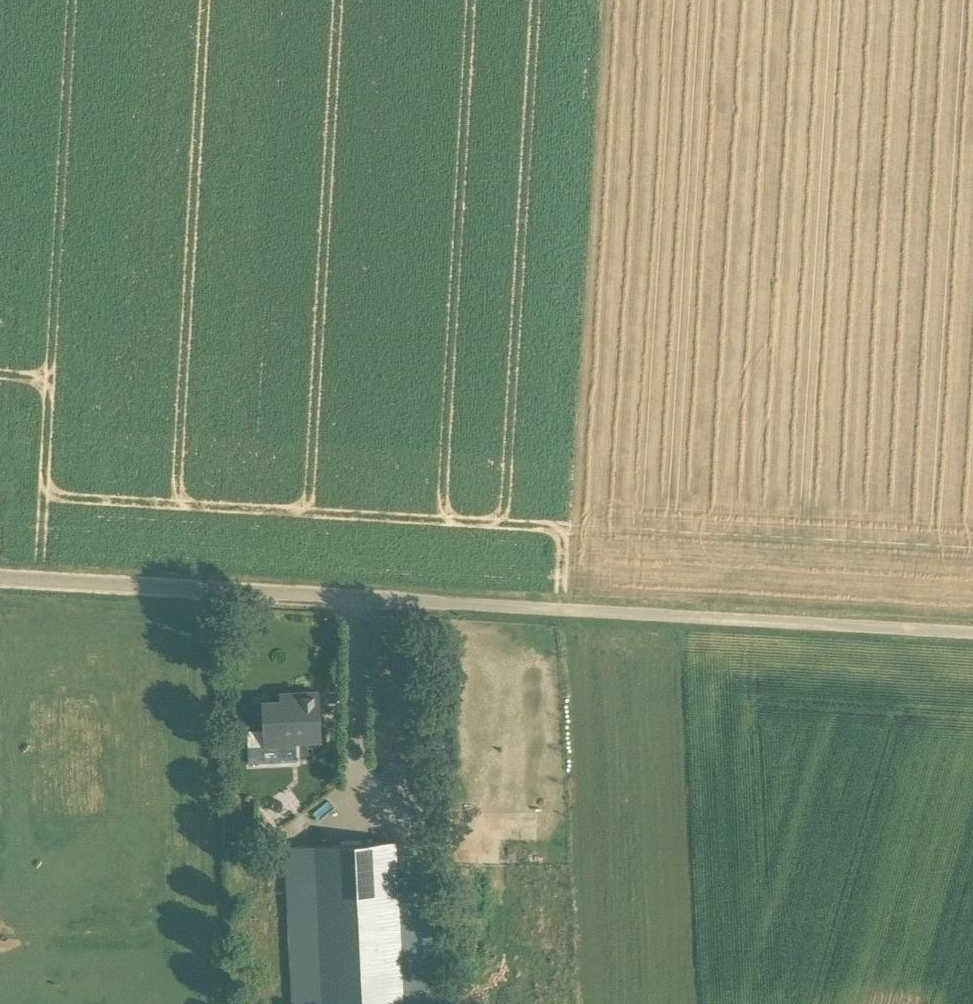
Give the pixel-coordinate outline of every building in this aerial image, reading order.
[(265,747),(295,746),(295,743),(319,742),(317,693),(294,694),(294,704),(264,705),(265,747)] [(285,847),(292,1003),(441,1003),(445,1003),(438,865),(423,865),(424,890),(398,891),(396,842),(285,847)]
